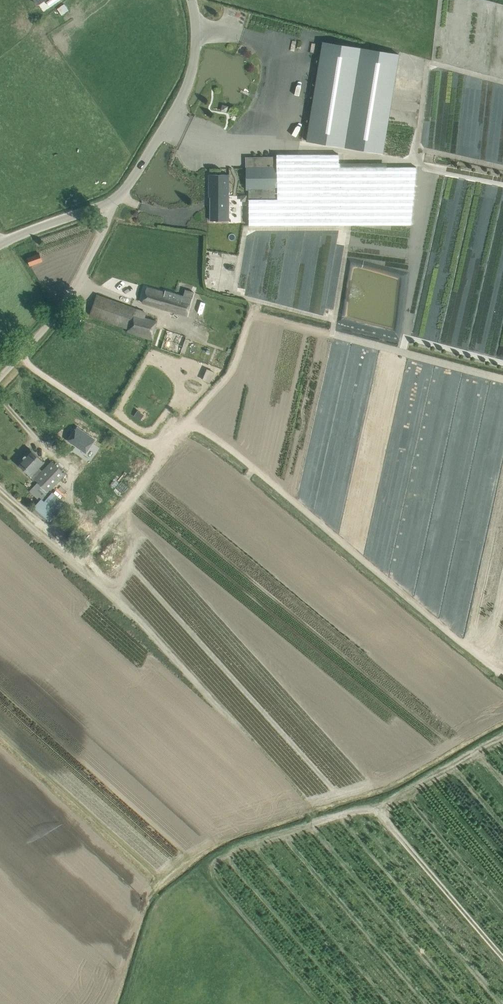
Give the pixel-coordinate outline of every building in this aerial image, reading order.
[(61,6),(57,9),(61,16),(65,13),(61,6)] [(399,53),(324,41),(307,142),(383,154),(399,53)] [(273,157),(273,155),(266,155),(266,157),(247,157),(247,189),(249,189),(249,199),(249,225),(411,224),(417,166),(387,167),(387,163),(339,164),(339,154),(277,154),(277,157),(276,157),(276,155),(273,155),(273,157)] [(209,197),(211,197),(211,220),(221,220),(229,220),(229,196),(229,174),(219,174),(209,174),(209,197)] [(27,258),(30,265),(42,261),(40,253),(27,258)] [(142,303),(152,306),(187,315),(194,292),(185,290),(184,296),(165,290),(165,292),(147,287),(142,303)] [(129,331),(155,339),(158,328),(156,328),(158,320),(146,316),(148,311),(107,298),(97,295),(90,315),(100,318),(129,328),(129,331)] [(188,336),(167,329),(166,333),(163,343),(161,349),(181,356),(188,336)] [(411,379),(413,358),(400,357),(370,355),(369,365),(379,366),(378,370),(397,372),(396,379),(389,378),(389,384),(388,384),(385,416),(401,418),(402,409),(408,409),(411,379)] [(212,382),(217,370),(210,367),(205,379),(212,382)] [(444,367),(413,483),(428,487),(426,493),(435,495),(438,485),(466,492),(470,478),(489,483),(488,484),(496,486),(498,477),(490,475),(494,461),(498,462),(502,445),(502,383),(444,367)] [(83,456),(94,442),(76,429),(67,440),(81,450),(79,453),(83,456)] [(42,471),(39,467),(44,462),(38,456),(31,449),(17,463),(25,470),(31,476),(31,475),(48,491),(65,473),(52,461),(42,471)] [(79,453),(75,457),(80,461),(84,457),(79,453)] [(36,508),(51,521),(64,506),(37,483),(31,490),(42,500),(36,508)]
